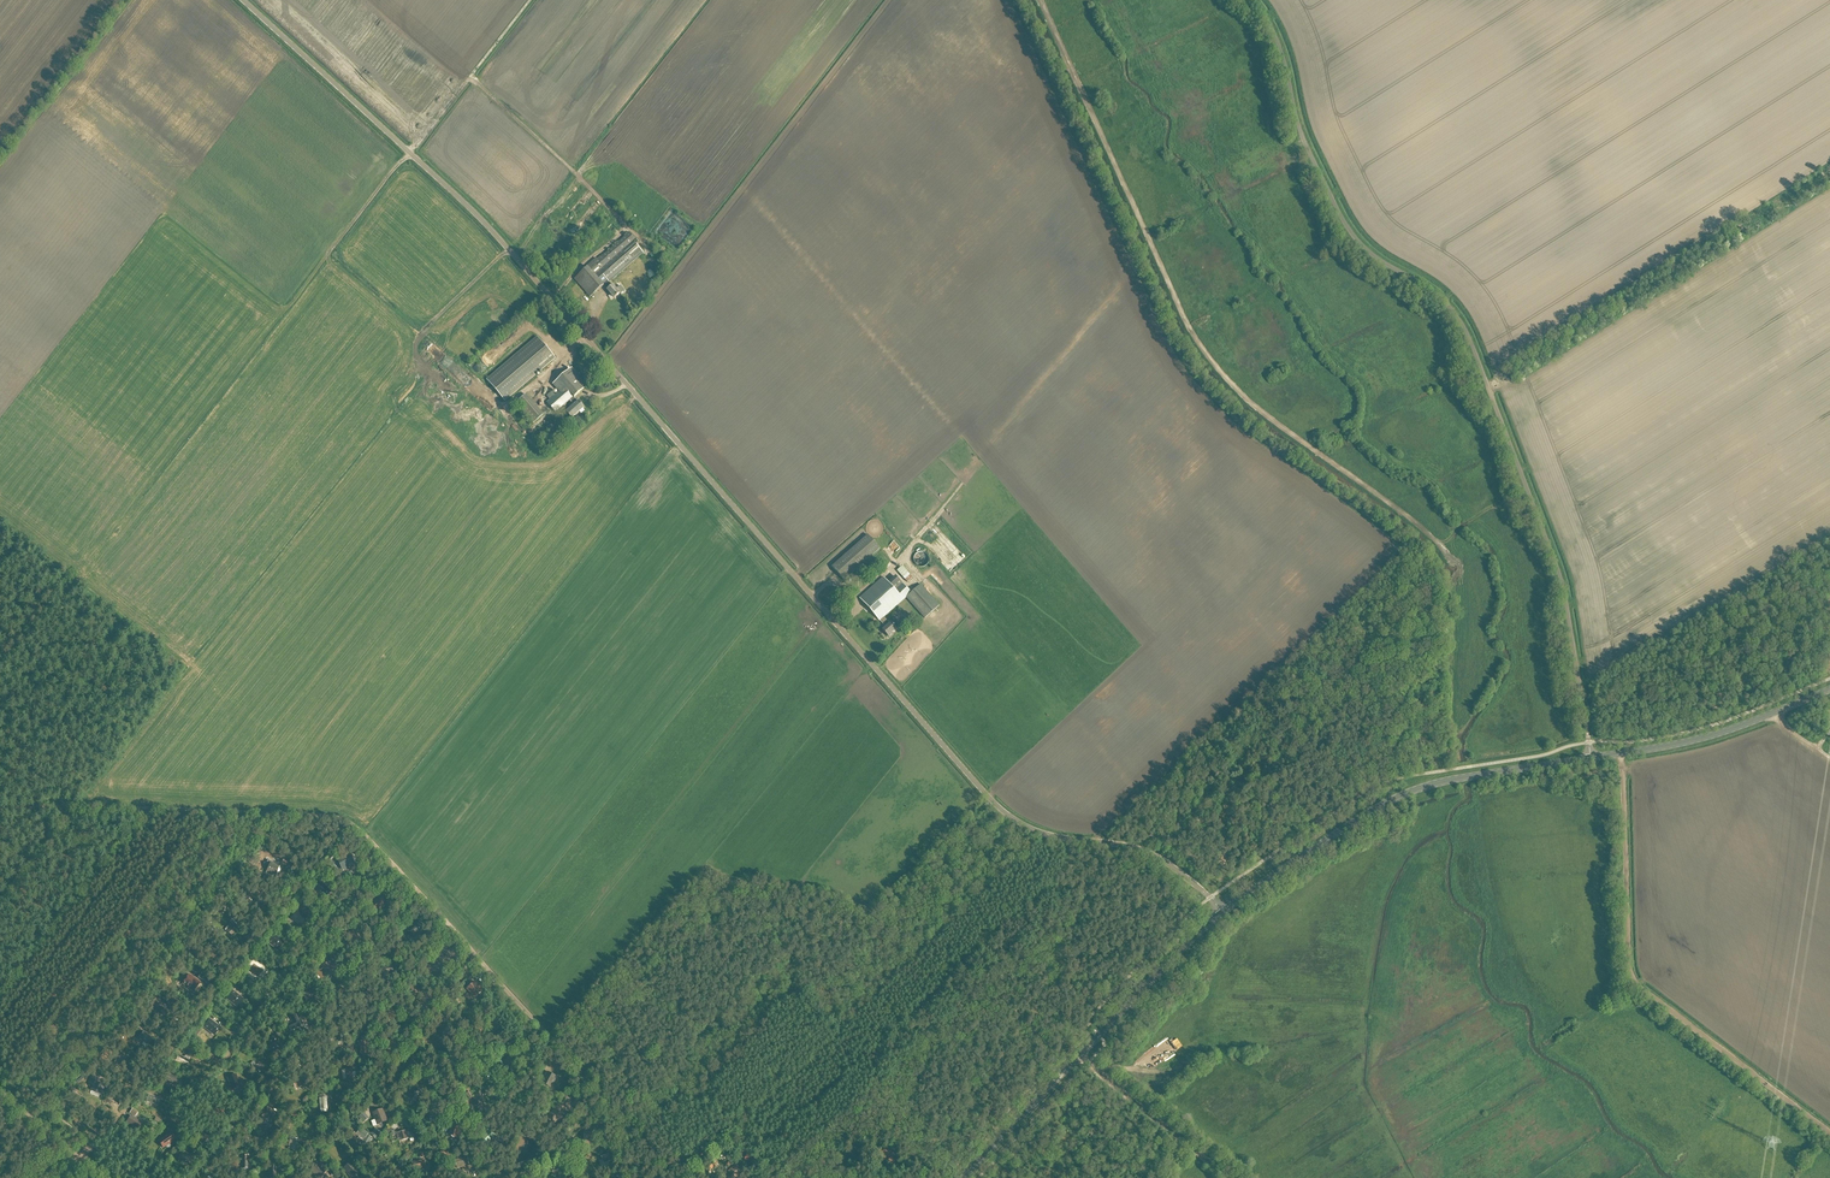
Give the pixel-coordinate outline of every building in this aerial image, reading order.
[(610,283),(643,254),(642,252),(636,245),(638,243),(631,234),(598,261),(597,259),(587,267),(588,268),(574,279),(590,297),(604,286),(607,290),(614,299),(620,294),(613,285),(612,286),(610,283)] [(487,380),(505,401),(555,359),(537,337),(487,380)] [(497,348),(475,365),(480,371),(502,354),(497,348)] [(547,403),(556,414),(570,401),(574,406),(566,412),(572,419),(584,408),(579,401),(578,402),(574,398),(588,386),(572,368),(553,385),(559,392),(547,403)] [(542,415),(525,393),(516,401),(532,422),(542,415)] [(844,581),(880,549),(868,535),(831,567),(844,581)] [(926,565),(929,560),(927,554),(922,552),(916,554),(914,559),(915,564),(921,567),(926,565)] [(912,578),(901,566),(896,571),(907,583),(912,578)] [(977,580),(984,573),(979,569),(973,575),(977,580)] [(897,576),(889,583),(884,577),(860,598),(880,621),(885,627),(882,630),(888,637),(889,636),(890,636),(892,635),(891,634),(897,629),(891,622),(889,624),(884,618),(906,598),(925,618),(939,606),(921,585),(911,593),(897,576)] [(973,596),(978,590),(972,585),(967,590),(973,596)] [(347,874),(356,862),(349,856),(340,868),(347,874)] [(266,872),(276,877),(280,867),(270,863),(271,862),(267,860),(265,864),(269,866),(266,872)] [(325,898),(330,891),(320,883),(315,889),(325,898)] [(256,907),(260,902),(252,896),(253,895),(247,890),(243,896),(248,900),(248,901),(256,907)] [(384,907),(385,905),(385,904),(384,903),(387,900),(381,895),(371,907),(377,912),(381,907),(382,908),(384,907)] [(303,921),(307,917),(301,913),(302,911),(299,909),(292,918),(296,921),(296,922),(300,926),(303,921)] [(414,937),(422,929),(424,927),(417,920),(407,930),(414,937)] [(224,930),(226,932),(232,936),(238,928),(230,923),(228,926),(227,926),(224,930)] [(353,942),(360,939),(355,931),(349,934),(353,942)] [(278,950),(283,943),(273,936),(268,942),(278,950)] [(213,961),(213,960),(218,954),(212,949),(208,946),(203,952),(213,961)] [(333,970),(336,969),(334,963),(330,965),(330,963),(323,966),(327,975),(333,972),(333,970)] [(382,976),(392,975),(390,965),(387,965),(387,968),(380,969),(382,976)] [(254,970),(251,974),(260,982),(267,974),(257,966),(254,970)] [(201,983),(189,974),(182,984),(194,992),(201,983)] [(482,992),(480,989),(475,983),(467,989),(475,998),(482,992)] [(411,996),(419,996),(419,986),(409,986),(409,990),(411,990),(411,996)] [(361,994),(362,1000),(372,1000),(371,990),(368,990),(368,993),(361,994)] [(312,991),(303,995),(306,1001),(309,1000),(312,1007),(318,1004),(315,997),(312,991)] [(237,1006),(242,1000),(232,992),(227,999),(237,1006)] [(149,1007),(160,1015),(167,1006),(156,997),(149,1007)] [(396,1020),(393,1009),(385,1011),(386,1014),(388,1023),(396,1020)] [(289,1032),(300,1027),(295,1016),(290,1018),(292,1023),(286,1025),(289,1032)] [(497,1031),(500,1025),(491,1020),(488,1026),(497,1031)] [(214,1035),(220,1028),(210,1021),(204,1027),(214,1035)] [(450,1033),(453,1029),(443,1024),(438,1034),(446,1038),(449,1033),(450,1033)] [(148,1043),(151,1039),(143,1033),(139,1039),(143,1042),(142,1045),(145,1047),(148,1043)] [(267,1040),(271,1053),(281,1050),(276,1037),(267,1040)] [(360,1047),(360,1054),(370,1053),(370,1040),(358,1041),(358,1047),(360,1047)] [(521,1063),(513,1054),(503,1062),(510,1071),(521,1063)] [(122,1067),(126,1061),(119,1056),(114,1063),(119,1067),(120,1065),(122,1067)] [(186,1056),(185,1058),(178,1056),(177,1061),(188,1064),(190,1057),(186,1056)] [(264,1071),(260,1060),(250,1064),(254,1074),(264,1071)] [(406,1077),(407,1076),(414,1068),(408,1062),(400,1071),(406,1077)] [(356,1073),(353,1073),(352,1068),(346,1069),(346,1067),(342,1067),(342,1071),(345,1071),(346,1078),(343,1078),(343,1080),(346,1080),(354,1079),(357,1079),(356,1073)] [(457,1080),(464,1077),(461,1069),(454,1071),(457,1080)] [(507,1075),(512,1081),(516,1077),(511,1071),(507,1075)] [(550,1072),(544,1083),(553,1087),(558,1077),(550,1072)] [(184,1082),(181,1080),(166,1073),(163,1079),(181,1088),(184,1082)] [(491,1079),(496,1081),(499,1083),(500,1081),(500,1079),(498,1078),(499,1075),(494,1073),(493,1076),(491,1079)] [(231,1091),(240,1087),(236,1075),(227,1078),(231,1091)] [(100,1095),(103,1086),(97,1083),(98,1081),(90,1077),(87,1084),(93,1086),(91,1091),(100,1095)] [(295,1088),(304,1085),(301,1079),(292,1082),(295,1088)] [(410,1099),(418,1103),(424,1092),(417,1088),(410,1099)] [(483,1104),(484,1096),(475,1094),(473,1105),(482,1107),(483,1104)] [(157,1106),(160,1099),(149,1095),(146,1102),(157,1106)] [(327,1098),(324,1098),(324,1095),(320,1095),(320,1098),(319,1098),(321,1113),(328,1112),(327,1098)] [(223,1114),(224,1110),(213,1108),(211,1115),(217,1117),(218,1113),(223,1114)] [(134,1117),(137,1112),(132,1109),(129,1113),(134,1117)] [(268,1120),(269,1121),(274,1115),(268,1109),(267,1110),(265,1110),(264,1109),(258,1115),(264,1121),(265,1120),(268,1120)] [(430,1119),(437,1119),(437,1109),(429,1109),(430,1119)] [(557,1121),(561,1117),(556,1110),(547,1117),(553,1124),(554,1123),(554,1124),(557,1122),(557,1121)] [(377,1125),(387,1121),(383,1111),(374,1114),(377,1121),(376,1121),(377,1125)] [(137,1130),(141,1124),(131,1117),(127,1123),(137,1130)] [(464,1126),(454,1122),(449,1135),(459,1139),(464,1126)] [(354,1132),(351,1139),(357,1142),(358,1140),(360,1136),(362,1137),(365,1139),(363,1143),(368,1146),(372,1138),(368,1135),(369,1133),(361,1128),(360,1130),(357,1134),(354,1132)] [(377,1129),(371,1134),(376,1139),(381,1133),(377,1129)] [(482,1139),(479,1142),(487,1149),(489,1146),(486,1143),(491,1138),(494,1135),(493,1134),(488,1130),(486,1133),(487,1134),(482,1139)] [(209,1140),(210,1134),(203,1134),(203,1131),(199,1131),(198,1140),(203,1141),(204,1139),(209,1140)] [(413,1132),(412,1132),(408,1133),(408,1131),(397,1134),(399,1139),(401,1138),(401,1141),(410,1139),(411,1143),(415,1142),(413,1132)] [(594,1140),(595,1133),(584,1132),(584,1140),(594,1140)] [(163,1148),(174,1140),(170,1133),(158,1141),(163,1148)] [(527,1145),(528,1140),(520,1137),(515,1150),(521,1153),(524,1144),(527,1145)] [(896,1137),(893,1139),(901,1147),(903,1145),(896,1137)] [(290,1138),(289,1140),(288,1149),(295,1150),(297,1141),(297,1139),(290,1138)] [(880,1154),(882,1156),(889,1166),(898,1159),(889,1147),(883,1151),(878,1145),(872,1149),(878,1156),(880,1154)] [(447,1160),(454,1156),(450,1150),(447,1152),(445,1149),(441,1152),(447,1160)] [(604,1163),(613,1160),(612,1157),(614,1156),(612,1151),(607,1153),(608,1155),(601,1157),(604,1163)] [(910,1152),(907,1156),(916,1163),(919,1160),(910,1152)] [(182,1156),(182,1157),(179,1157),(178,1162),(181,1163),(192,1165),(193,1158),(182,1156)] [(457,1168),(462,1167),(463,1171),(470,1170),(469,1164),(471,1163),(471,1161),(468,1161),(468,1158),(456,1160),(457,1168)] [(424,1160),(412,1163),(413,1171),(426,1168),(424,1160)] [(714,1169),(717,1166),(714,1163),(715,1162),(714,1160),(713,1161),(712,1161),(706,1167),(710,1171),(713,1168),(714,1169)] [(360,1172),(351,1162),(343,1169),(351,1177),(353,1177),(360,1172)] [(321,1177),(326,1170),(321,1167),(322,1166),(317,1163),(311,1171),(321,1177)]
